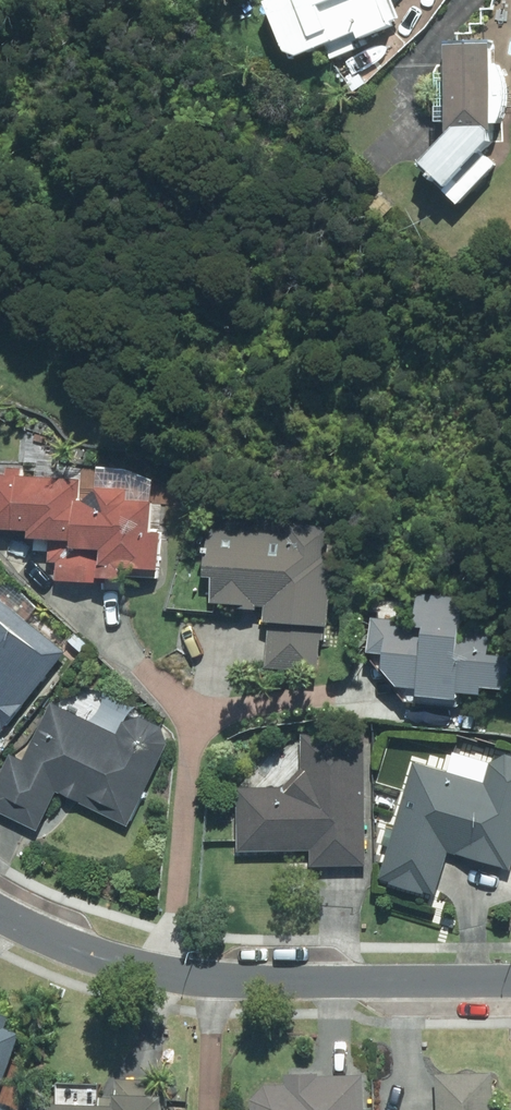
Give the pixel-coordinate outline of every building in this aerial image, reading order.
[(290,43),(306,51),(328,41),(335,57),(358,47),(355,39),(396,22),(386,0),(270,0),(290,43)] [(496,39),(450,42),(457,132),(425,165),(464,202),(500,163),(487,150),(494,142),(500,141),(499,127),(502,128),(501,119),(508,119),(510,113),(510,111),(510,77),(510,75),(507,67),(504,60),(497,60),(496,39)] [(372,80),(366,69),(353,77),(360,88),(372,80)] [(400,203),(388,192),(378,204),(390,215),(400,203)] [(22,469),(7,469),(7,475),(0,475),(0,528),(34,529),(33,538),(35,538),(35,551),(49,552),(49,561),(58,561),(57,580),(107,582),(108,576),(131,577),(132,566),(162,568),(163,532),(153,531),(155,501),(128,500),(128,489),(96,486),(96,490),(85,500),(81,500),(82,479),(22,476),(22,469)] [(289,534),(210,529),(207,575),(216,575),(214,602),(238,603),(237,608),(260,609),(260,606),(269,606),(268,621),(272,621),(269,667),(322,670),(324,639),(327,639),(328,625),(331,625),(336,553),(329,552),(330,527),(290,525),(289,534)] [(467,597),(424,592),(421,620),(379,615),(374,650),(393,652),(391,667),(405,685),(426,687),(425,692),(465,697),(466,691),(488,694),(489,686),(510,687),(510,655),(493,653),(495,628),(464,625),(467,597)] [(70,651),(0,595),(0,739),(70,651)] [(83,652),(90,644),(77,632),(70,640),(83,652)] [(56,702),(28,760),(14,754),(0,783),(0,810),(43,830),(61,791),(133,826),(173,744),(167,727),(144,716),(128,722),(121,734),(56,702)] [(369,864),(367,732),(303,733),(303,768),(285,786),(239,787),(240,850),(313,849),(314,865),(369,864)] [(509,753),(493,762),(487,782),(416,762),(383,878),(439,894),(451,851),(510,868),(510,753),(509,753)] [(377,838),(390,838),(389,819),(376,820),(377,838)] [(26,1032),(12,1026),(16,1015),(0,1009),(0,1099),(26,1032)] [(498,1071),(440,1073),(441,1109),(499,1109),(498,1071)] [(369,1074),(323,1075),(323,1073),(289,1074),(289,1085),(270,1085),(255,1100),(255,1109),(369,1109),(369,1074)] [(174,1080),(119,1078),(118,1097),(103,1096),(103,1105),(47,1104),(47,1109),(173,1109),(174,1080)] [(0,1101),(0,1109),(22,1109),(0,1101)]
